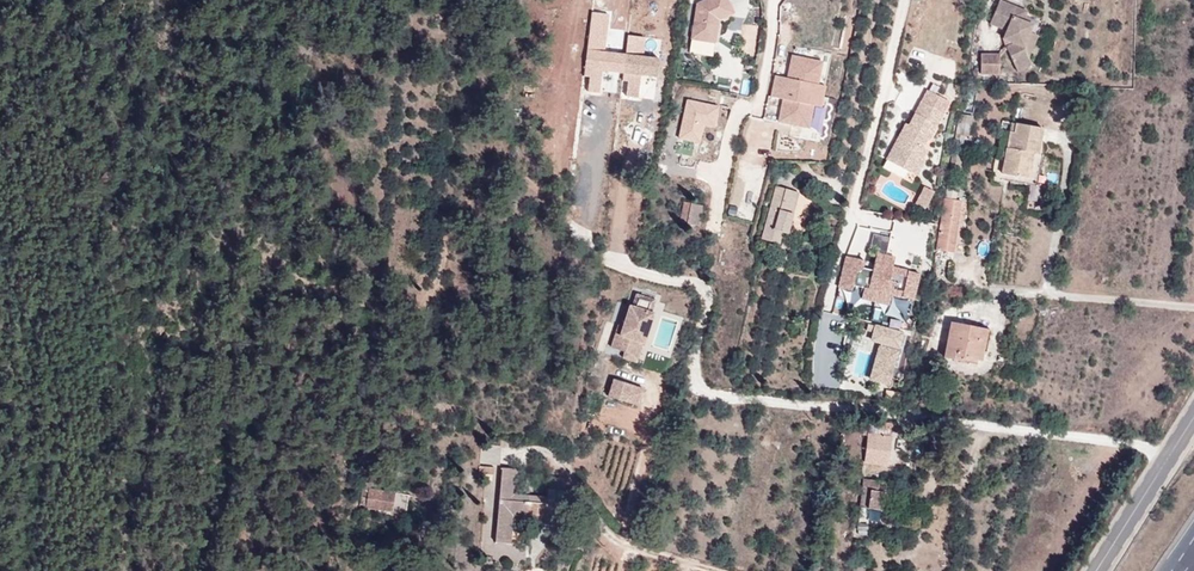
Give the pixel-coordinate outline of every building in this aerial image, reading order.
[(727,0),(701,0),(696,2),(690,38),(716,42),(718,20),(733,13),(727,0)] [(1018,0),(990,0),(985,13),(1002,20),(999,29),(1006,31),(1001,36),(1006,47),(1012,62),(1026,56),(1021,45),(1018,36),(1023,23),(1026,15),(1017,11),(1021,1),(1018,0)] [(661,59),(608,53),(612,14),(592,12),(585,76),(591,77),(589,91),(602,92),(604,74),(629,77),(627,96),(643,97),(645,80),(658,82),(661,59)] [(1021,45),(1029,26),(1023,23),(1018,36),(1021,45)] [(627,52),(645,54),(646,37),(629,35),(627,52)] [(1006,47),(1001,36),(995,45),(995,53),(1006,47)] [(995,45),(975,45),(974,66),(994,66),(995,53),(995,45)] [(817,82),(821,60),(790,53),(786,77),(773,75),(768,97),(780,99),(776,121),(809,128),(814,106),(821,107),(825,84),(817,82)] [(701,144),(706,126),(716,128),(721,106),(689,98),(678,138),(701,144)] [(927,147),(945,124),(927,109),(911,130),(908,127),(899,139),(903,142),(898,149),(894,145),(883,159),(902,174),(912,160),(917,164),(923,157),(919,154),(925,146),(927,147)] [(1008,123),(1004,123),(995,165),(1024,171),(1029,146),(1033,147),(1038,119),(1010,114),(1008,123)] [(956,118),(954,118),(952,130),(955,130),(961,131),(964,119),(956,118)] [(920,166),(917,164),(912,160),(902,174),(909,180),(920,166)] [(781,177),(774,174),(768,198),(775,200),(779,189),(792,193),(796,181),(781,177)] [(924,188),(916,205),(927,210),(935,193),(924,188)] [(775,200),(770,219),(780,223),(782,223),(792,193),(779,189),(775,200)] [(939,209),(948,211),(953,212),(957,197),(942,193),(939,209)] [(706,197),(691,194),(687,213),(701,216),(706,197)] [(768,198),(763,218),(770,219),(775,200),(768,198)] [(941,244),(948,211),(939,209),(932,244),(940,246),(941,244)] [(953,212),(948,211),(941,244),(948,246),(956,212),(953,212)] [(780,223),(770,219),(763,218),(759,230),(777,235),(780,223)] [(913,300),(920,271),(893,266),(895,255),(875,251),(871,269),(862,267),(864,259),(845,254),(836,287),(852,291),(854,286),(863,288),(861,298),(888,305),(891,294),(913,300)] [(636,363),(656,300),(635,293),(631,305),(627,304),(617,335),(613,333),(609,348),(623,353),(621,358),(636,363)] [(991,319),(950,311),(944,348),(966,354),(968,347),(985,352),(991,319)] [(875,325),(871,342),(879,345),(869,381),(893,388),(908,334),(875,325)] [(637,406),(642,388),(612,378),(606,396),(637,406)] [(887,459),(893,414),(865,411),(861,438),(866,439),(863,456),(887,459)] [(520,459),(500,457),(495,532),(513,534),(515,508),(547,511),(546,519),(562,521),(566,483),(549,481),(548,489),(517,487),(520,459)] [(853,458),(852,467),(859,468),(861,468),(862,459),(853,458)] [(833,470),(825,466),(821,477),(830,480),(833,470)] [(883,471),(861,468),(859,468),(857,485),(864,486),(862,504),(878,505),(883,471)] [(857,485),(855,502),(862,504),(864,486),(857,485)] [(400,491),(363,489),(362,506),(398,509),(400,491)]
